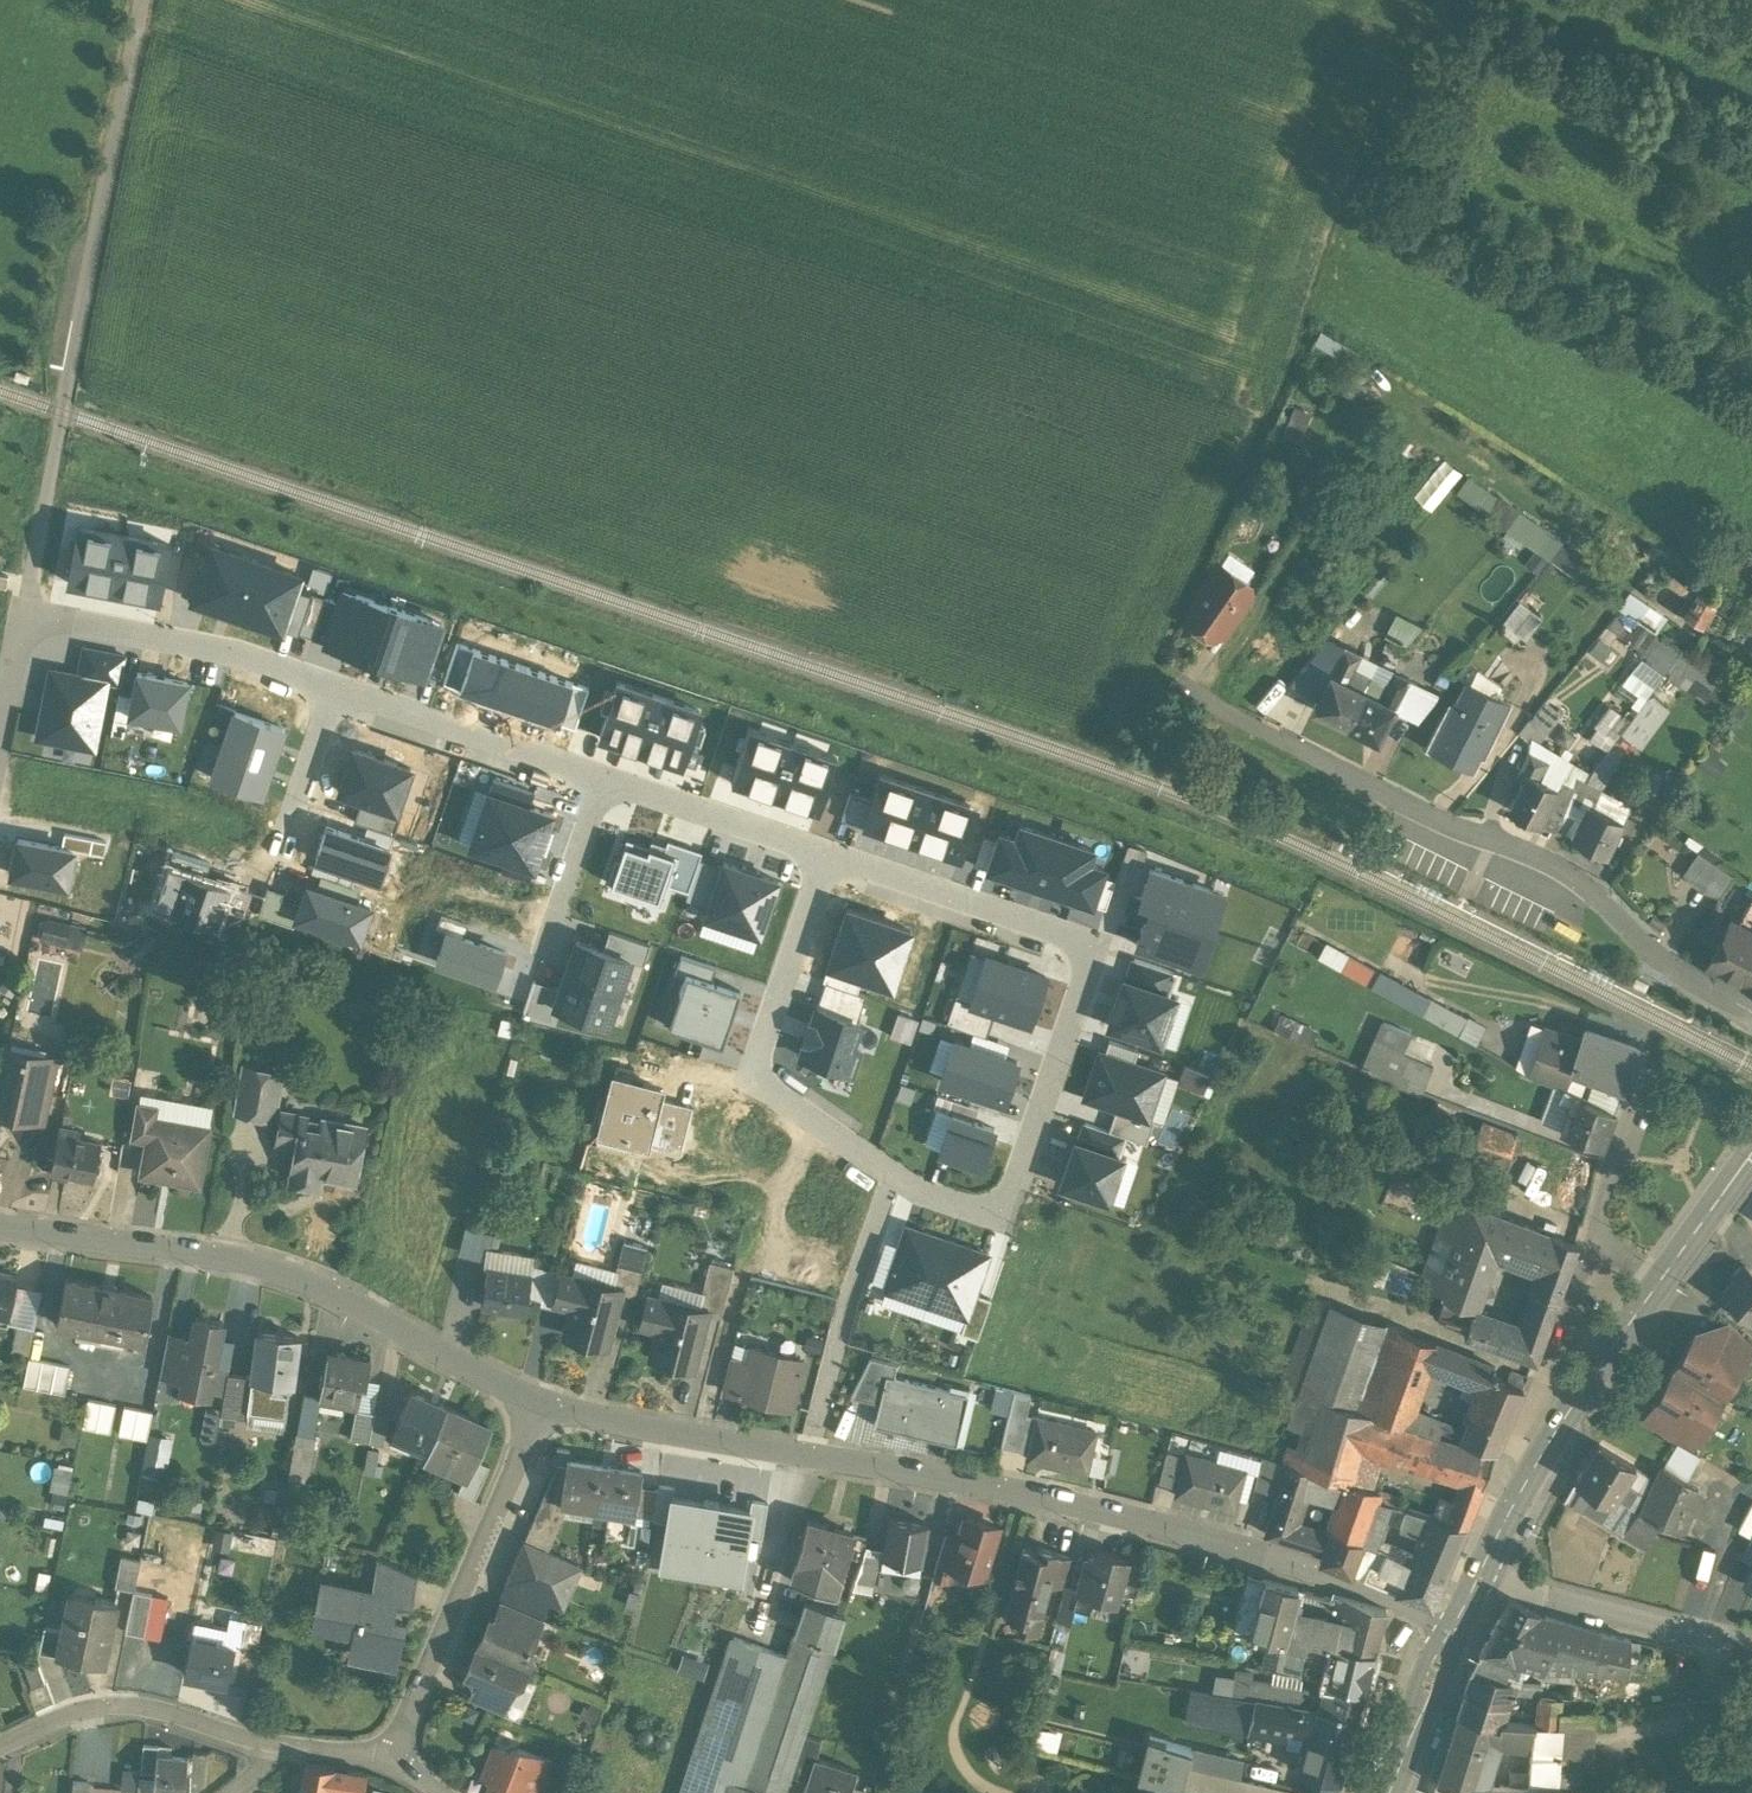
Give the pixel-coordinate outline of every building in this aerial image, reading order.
[(1474,501),(1484,484),(1470,475),(1459,492),(1474,501)] [(1586,557),(1498,499),(1486,516),(1536,549),(1525,566),(1540,577),(1552,560),(1574,575),(1586,557)] [(68,580),(159,598),(170,543),(79,525),(68,580)] [(213,545),(195,599),(281,628),(282,625),(296,585),(299,574),(213,545)] [(1219,565),(1204,587),(1207,589),(1196,604),(1199,606),(1188,622),(1209,636),(1216,626),(1238,594),(1245,583),(1219,565)] [(296,585),(282,625),(312,635),(326,595),(296,585)] [(323,642),(424,675),(442,620),(342,586),(337,599),(324,639),(323,642)] [(1644,603),(1630,593),(1621,608),(1634,617),(1636,615),(1644,603)] [(1238,594),(1216,626),(1229,634),(1250,603),(1238,594)] [(337,599),(326,595),(312,635),(324,639),(337,599)] [(1707,604),(1697,599),(1689,613),(1703,622),(1714,603),(1709,600),(1707,604)] [(1518,601),(1503,621),(1522,635),(1541,618),(1518,601)] [(1664,616),(1644,603),(1636,615),(1655,629),(1664,616)] [(1411,634),(1391,624),(1386,636),(1405,646),(1411,634)] [(1724,721),(1741,698),(1658,637),(1641,660),(1662,675),(1724,721)] [(1327,638),(1300,670),(1326,682),(1330,674),(1344,646),(1327,638)] [(474,647),(458,642),(444,682),(460,688),(474,647)] [(106,681),(120,684),(126,654),(84,646),(78,674),(106,680),(106,681)] [(1359,654),(1344,646),(1330,674),(1345,681),(1353,665),(1359,654)] [(460,688),(508,705),(522,664),(474,647),(460,688)] [(1645,698),(1662,675),(1641,660),(1624,683),(1645,698)] [(572,681),(522,664),(508,705),(558,721),(572,681)] [(1370,673),(1353,665),(1345,681),(1362,689),(1370,673)] [(94,746),(106,681),(106,680),(78,674),(51,669),(38,736),(94,746)] [(1387,682),(1379,698),(1394,705),(1408,678),(1393,671),(1387,682)] [(186,682),(138,672),(130,713),(179,722),(186,682)] [(1387,682),(1370,673),(1362,689),(1379,698),(1387,682)] [(1345,681),(1330,674),(1326,682),(1313,707),(1345,723),(1362,689),(1345,681)] [(701,708),(617,679),(597,737),(681,766),(701,708)] [(588,687),(572,681),(558,721),(575,726),(588,687)] [(1452,701),(1443,718),(1440,717),(1425,746),(1468,768),(1481,741),(1488,744),(1509,701),(1469,681),(1458,704),(1452,701)] [(1379,698),(1362,689),(1345,723),(1377,739),(1394,705),(1379,698)] [(1544,701),(1519,732),(1531,742),(1535,745),(1536,743),(1560,713),(1544,701)] [(272,760),(283,727),(235,711),(224,744),(272,760)] [(731,781),(818,810),(837,755),(750,726),(731,781)] [(1581,769),(1536,743),(1535,745),(1531,742),(1530,752),(1548,761),(1539,778),(1556,786),(1559,779),(1572,786),(1577,776),(1581,769)] [(261,793),(272,760),(224,744),(213,777),(261,793)] [(412,767),(354,747),(339,789),(362,797),(397,809),(412,767)] [(1709,747),(1697,766),(1716,779),(1725,765),(1718,761),(1722,755),(1709,747)] [(1530,752),(1529,752),(1517,776),(1523,779),(1527,772),(1539,778),(1548,761),(1530,752)] [(1590,772),(1585,780),(1600,788),(1605,780),(1603,771),(1595,765),(1590,772)] [(1590,772),(1582,767),(1581,769),(1577,776),(1585,780),(1590,772)] [(1539,778),(1527,772),(1523,779),(1509,807),(1539,821),(1540,820),(1556,786),(1539,778)] [(920,841),(959,855),(972,819),(965,817),(970,803),(886,775),(882,788),(877,786),(873,798),(865,822),(903,836),(903,838),(919,844),(920,841)] [(1585,780),(1577,776),(1572,786),(1572,787),(1572,788),(1554,826),(1571,835),(1587,802),(1592,804),(1600,788),(1585,780)] [(495,778),(490,791),(527,803),(531,791),(495,778)] [(1572,786),(1559,779),(1556,786),(1540,820),(1554,826),(1572,788),(1572,787),(1572,786)] [(1629,802),(1600,788),(1592,804),(1621,819),(1629,802)] [(865,822),(873,798),(850,790),(841,816),(864,824),(865,822)] [(532,864),(550,811),(527,803),(490,791),(473,844),(507,856),(532,864)] [(397,809),(362,797),(354,820),(368,825),(395,834),(402,811),(397,809)] [(1592,804),(1587,802),(1571,835),(1570,836),(1605,853),(1621,819),(1592,804)] [(988,867),(1092,902),(1102,874),(1104,866),(1089,861),(1093,848),(1020,824),(1016,837),(1000,832),(998,838),(988,867)] [(390,847),(363,838),(327,825),(316,857),(356,871),(379,879),(390,847)] [(395,834),(368,825),(363,838),(390,847),(395,834)] [(65,833),(62,847),(73,850),(103,855),(106,842),(65,833)] [(975,863),(988,867),(998,838),(984,835),(975,863)] [(658,847),(626,837),(619,858),(615,856),(606,880),(638,891),(636,898),(662,906),(669,884),(679,854),(664,849),(658,847)] [(62,847),(18,839),(11,873),(67,884),(73,850),(62,847)] [(669,884),(688,890),(698,859),(702,850),(667,839),(664,849),(679,854),(669,884)] [(173,849),(168,864),(207,877),(211,863),(173,849)] [(1697,851),(1682,875),(1691,881),(1707,858),(1697,851)] [(532,864),(507,856),(502,870),(527,879),(532,864)] [(321,874),(352,885),(356,871),(316,857),(311,870),(321,874)] [(1707,858),(1691,881),(1705,890),(1721,867),(1707,858)] [(720,867),(698,859),(688,890),(685,897),(707,904),(720,867)] [(722,861),(720,867),(707,904),(703,915),(757,933),(776,880),(722,861)] [(229,885),(207,877),(168,864),(154,905),(215,926),(229,885)] [(1145,913),(1135,943),(1188,961),(1193,945),(1205,949),(1219,908),(1207,904),(1213,888),(1150,867),(1140,895),(1135,893),(1130,908),(1145,913)] [(1733,875),(1721,867),(1705,890),(1717,898),(1733,875)] [(356,901),(361,888),(352,885),(321,874),(316,888),(356,901)] [(1102,874),(1092,902),(1105,907),(1114,878),(1102,874)] [(316,888),(307,885),(301,904),(297,916),(359,937),(370,906),(356,901),(316,888)] [(297,916),(301,904),(281,898),(284,891),(268,886),(258,914),(293,926),(297,916)] [(1749,903),(1748,903),(1738,922),(1751,929),(1749,935),(1751,937),(1751,898),(1749,903)] [(848,907),(828,965),(861,977),(893,987),(913,929),(848,907)] [(447,931),(463,936),(467,925),(441,916),(437,927),(447,931)] [(80,948),(85,927),(46,918),(41,939),(80,948)] [(1730,918),(1706,964),(1751,986),(1751,937),(1749,935),(1751,929),(1738,922),(1730,918)] [(609,930),(603,949),(630,958),(644,963),(651,944),(609,930)] [(493,980),(503,950),(463,936),(447,931),(437,961),(493,980)] [(603,949),(576,940),(565,972),(619,990),(630,958),(603,949)] [(682,954),(676,971),(687,975),(688,973),(709,980),(714,965),(682,954)] [(971,1001),(995,1010),(1030,1021),(1046,976),(986,956),(971,1001)] [(1133,956),(1125,977),(1168,992),(1176,971),(1133,956)] [(827,980),(856,990),(861,977),(828,965),(823,979),(827,980)] [(619,990),(565,972),(560,987),(554,1004),(609,1022),(619,990)] [(671,1022),(719,1038),(736,989),(709,980),(688,973),(687,975),(671,1022)] [(1654,981),(1642,974),(1637,982),(1649,989),(1654,981)] [(1125,977),(1123,976),(1107,1023),(1160,1041),(1161,1038),(1176,994),(1168,992),(1125,977)] [(554,1004),(560,987),(534,979),(523,1010),(549,1019),(554,1004)] [(827,980),(817,1007),(856,1021),(866,993),(856,990),(827,980)] [(945,1021),(987,1035),(995,1010),(971,1001),(954,995),(945,1021)] [(1420,1013),(1444,1026),(1453,1010),(1429,996),(1420,1013)] [(801,1053),(851,1071),(858,1049),(851,1046),(860,1022),(856,1021),(817,1007),(812,1023),(809,1022),(803,1038),(806,1039),(801,1053)] [(1453,1010),(1444,1026),(1458,1034),(1467,1017),(1453,1010)] [(1276,1029),(1315,1042),(1320,1026),(1281,1013),(1276,1029)] [(1486,1027),(1468,1017),(1467,1017),(1458,1034),(1477,1044),(1486,1027)] [(1416,1090),(1427,1058),(1401,1050),(1407,1031),(1380,1020),(1358,1067),(1372,1070),(1371,1072),(1416,1090)] [(1581,1039),(1547,1027),(1530,1074),(1566,1088),(1573,1064),(1582,1039),(1581,1039)] [(1639,1049),(1584,1030),(1581,1039),(1582,1039),(1573,1064),(1626,1082),(1639,1049)] [(1108,1038),(1104,1051),(1134,1061),(1138,1048),(1108,1038)] [(1016,1060),(953,1040),(947,1056),(1011,1077),(1016,1060)] [(8,1047),(0,1085),(0,1109),(11,1111),(10,1114),(32,1118),(44,1062),(42,1061),(44,1055),(8,1047)] [(1439,1050),(1439,1052),(1440,1055),(1441,1056),(1443,1058),(1445,1058),(1447,1057),(1449,1056),(1450,1054),(1451,1052),(1450,1050),(1449,1048),(1447,1047),(1445,1047),(1442,1047),(1441,1048),(1439,1050)] [(1147,1115),(1162,1071),(1134,1061),(1104,1051),(1100,1049),(1084,1094),(1116,1105),(1147,1116),(1147,1115)] [(44,1062),(32,1118),(46,1122),(60,1058),(44,1055),(42,1061),(44,1062)] [(1011,1077),(947,1056),(941,1078),(1004,1098),(1011,1077)] [(1184,1064),(1177,1081),(1202,1092),(1210,1075),(1184,1064)] [(282,1073),(243,1066),(236,1108),(274,1115),(282,1073)] [(660,1086),(614,1074),(605,1110),(601,1109),(597,1123),(602,1124),(601,1129),(646,1141),(658,1096),(660,1086)] [(949,1111),(973,1120),(978,1106),(937,1092),(932,1105),(949,1111)] [(1555,1127),(1599,1145),(1613,1110),(1569,1092),(1555,1127)] [(1467,1110),(1430,1095),(1422,1114),(1460,1131),(1467,1110)] [(682,1145),(693,1104),(658,1096),(646,1141),(668,1146),(669,1142),(682,1145)] [(155,1106),(138,1103),(133,1136),(147,1139),(151,1116),(154,1116),(155,1106)] [(1116,1105),(1108,1128),(1124,1134),(1146,1141),(1154,1117),(1147,1115),(1147,1116),(1116,1105)] [(364,1124),(283,1109),(278,1140),(296,1144),(290,1178),(318,1182),(319,1174),(354,1180),(364,1124)] [(937,1148),(981,1164),(994,1127),(973,1120),(949,1111),(937,1148)] [(154,1116),(151,1116),(147,1139),(141,1174),(198,1184),(208,1127),(154,1116)] [(1084,1120),(1078,1140),(1118,1154),(1124,1134),(1108,1128),(1084,1120)] [(1516,1133),(1482,1121),(1470,1154),(1504,1167),(1516,1133)] [(100,1142),(77,1137),(79,1130),(60,1125),(51,1168),(54,1175),(65,1177),(70,1172),(93,1178),(100,1142)] [(1107,1198),(1122,1156),(1118,1154),(1078,1140),(1075,1140),(1061,1182),(1107,1198)] [(1507,1218),(1458,1200),(1434,1270),(1429,1287),(1444,1293),(1438,1313),(1467,1323),(1471,1311),(1472,1311),(1494,1252),(1507,1218)] [(1577,1244),(1507,1218),(1494,1252),(1541,1270),(1534,1292),(1557,1300),(1577,1244)] [(1256,1237),(1272,1244),(1281,1229),(1264,1222),(1256,1237)] [(885,1287),(926,1302),(948,1239),(907,1225),(885,1287)] [(493,1235),(479,1232),(472,1258),(486,1262),(493,1235)] [(647,1245),(623,1239),(611,1287),(620,1289),(620,1291),(635,1295),(647,1245)] [(988,1253),(948,1239),(926,1302),(966,1316),(975,1291),(988,1253)] [(733,1266),(709,1260),(697,1309),(706,1311),(706,1313),(720,1317),(733,1266)] [(1746,1265),(1720,1292),(1751,1322),(1751,1270),(1746,1265)] [(531,1275),(482,1267),(479,1286),(484,1287),(482,1306),(525,1313),(531,1275)] [(0,1271),(0,1315),(8,1317),(17,1275),(0,1271)] [(611,1287),(563,1275),(556,1302),(572,1306),(565,1334),(606,1344),(620,1291),(620,1289),(611,1287)] [(102,1287),(65,1280),(56,1324),(144,1341),(152,1297),(115,1290),(116,1288),(103,1285),(102,1287)] [(961,1331),(978,1336),(992,1297),(975,1291),(966,1316),(961,1331)] [(1472,1311),(1471,1311),(1467,1323),(1464,1334),(1536,1359),(1557,1300),(1534,1292),(1529,1310),(1523,1330),(1472,1311)] [(697,1309),(649,1297),(642,1324),(658,1328),(652,1356),(692,1366),(706,1313),(706,1311),(697,1309)] [(1385,1323),(1316,1301),(1282,1391),(1319,1403),(1321,1398),(1355,1408),(1385,1323)] [(183,1380),(182,1383),(210,1388),(215,1365),(223,1324),(195,1318),(191,1338),(183,1380)] [(1728,1322),(1717,1340),(1736,1352),(1736,1353),(1745,1358),(1751,1346),(1751,1343),(1728,1322)] [(1385,1323),(1355,1408),(1373,1413),(1373,1414),(1404,1425),(1411,1406),(1426,1366),(1435,1343),(1385,1323)] [(34,1328),(17,1325),(12,1350),(29,1354),(34,1328)] [(1717,1340),(1696,1328),(1673,1367),(1719,1394),(1730,1375),(1725,1372),(1736,1353),(1736,1352),(1717,1340)] [(298,1337),(258,1332),(252,1379),(289,1383),(292,1384),(298,1337)] [(184,1336),(168,1333),(160,1376),(176,1379),(176,1378),(183,1380),(191,1338),(184,1337),(184,1336)] [(43,1361),(48,1340),(35,1337),(30,1358),(43,1361)] [(1492,1365),(1435,1343),(1426,1366),(1475,1387),(1483,1387),(1492,1365)] [(804,1360),(750,1346),(746,1362),(738,1394),(738,1395),(791,1408),(804,1360)] [(370,1361),(327,1354),(319,1396),(319,1397),(321,1397),(358,1404),(362,1383),(366,1384),(370,1361)] [(746,1362),(730,1358),(722,1390),(738,1394),(746,1362)] [(870,1358),(851,1397),(885,1405),(892,1376),(894,1377),(897,1364),(870,1358)] [(28,1359),(22,1387),(63,1395),(69,1368),(28,1359)] [(210,1388),(209,1393),(224,1396),(228,1374),(229,1368),(215,1365),(210,1388)] [(1508,1381),(1495,1375),(1498,1367),(1492,1365),(1483,1387),(1470,1417),(1504,1431),(1522,1387),(1508,1381)] [(1719,1394),(1673,1367),(1651,1406),(1691,1430),(1692,1428),(1703,1408),(1709,1412),(1719,1394)] [(1527,1376),(1512,1370),(1508,1381),(1522,1387),(1527,1376)] [(246,1377),(228,1374),(224,1396),(221,1415),(241,1418),(246,1377)] [(894,1377),(892,1376),(885,1405),(880,1427),(950,1443),(960,1404),(947,1401),(950,1390),(894,1377)] [(289,1383),(252,1379),(248,1407),(286,1411),(289,1383)] [(1014,1390),(1001,1446),(1018,1450),(1026,1414),(1031,1395),(1014,1390)] [(446,1407),(410,1391),(391,1435),(411,1444),(412,1441),(428,1448),(446,1407)] [(319,1396),(304,1393),(297,1433),(314,1436),(321,1397),(319,1397),(319,1396)] [(1355,1408),(1321,1398),(1319,1403),(1302,1454),(1298,1467),(1298,1468),(1343,1481),(1351,1483),(1351,1482),(1356,1466),(1361,1450),(1373,1413),(1355,1408)] [(115,1406),(87,1401),(82,1431),(109,1435),(115,1406)] [(1460,1430),(1411,1406),(1404,1425),(1437,1437),(1439,1433),(1454,1438),(1460,1430)] [(1691,1430),(1651,1406),(1643,1421),(1692,1450),(1701,1433),(1692,1428),(1691,1430)] [(489,1425),(446,1407),(428,1448),(425,1455),(466,1473),(468,1474),(474,1459),(489,1425)] [(119,1436),(146,1442),(152,1415),(125,1409),(119,1436)] [(356,1410),(350,1440),(369,1444),(374,1413),(356,1410)] [(389,1416),(374,1413),(369,1444),(383,1446),(389,1416)] [(1373,1414),(1373,1413),(1361,1450),(1386,1457),(1387,1455),(1423,1467),(1437,1437),(1404,1425),(1373,1414)] [(1037,1416),(1026,1414),(1018,1450),(1029,1452),(1037,1416)] [(1096,1430),(1037,1416),(1029,1452),(1027,1459),(1086,1472),(1096,1430)] [(1504,1431),(1470,1417),(1460,1439),(1495,1451),(1504,1431)] [(174,1438),(151,1432),(143,1469),(164,1475),(174,1438)] [(314,1436),(297,1433),(290,1469),(306,1471),(309,1472),(316,1437),(314,1436)] [(1493,1453),(1437,1437),(1423,1467),(1462,1479),(1482,1485),(1493,1453)] [(1700,1456),(1678,1442),(1671,1454),(1693,1468),(1700,1456)] [(1635,1465),(1598,1443),(1574,1482),(1612,1504),(1635,1465)] [(367,1473),(382,1474),(384,1448),(369,1447),(367,1473)] [(1302,1454),(1285,1449),(1281,1463),(1288,1464),(1298,1467),(1302,1454)] [(1166,1453),(1158,1482),(1173,1486),(1181,1457),(1166,1453)] [(1245,1469),(1187,1453),(1175,1495),(1233,1511),(1245,1469)] [(1693,1468),(1671,1454),(1664,1466),(1686,1479),(1693,1468)] [(1281,1463),(1261,1457),(1254,1487),(1278,1494),(1281,1485),(1288,1464),(1281,1463)] [(468,1474),(466,1473),(457,1492),(474,1499),(489,1466),(474,1459),(468,1474)] [(601,1464),(568,1459),(567,1465),(567,1464),(561,1496),(570,1498),(567,1504),(594,1509),(601,1464)] [(558,1463),(546,1489),(561,1496),(567,1464),(558,1463)] [(641,1470),(601,1464),(594,1509),(608,1511),(634,1515),(639,1486),(638,1486),(641,1470)] [(1298,1467),(1288,1464),(1281,1485),(1302,1493),(1304,1488),(1310,1472),(1298,1468),(1298,1467)] [(1612,1504),(1574,1482),(1564,1500),(1622,1535),(1636,1511),(1639,1512),(1655,1478),(1635,1465),(1612,1504)] [(1697,1487),(1662,1465),(1655,1478),(1639,1512),(1660,1522),(1661,1522),(1681,1530),(1697,1487)] [(1376,1473),(1356,1466),(1351,1482),(1372,1488),(1376,1473)] [(306,1471),(290,1469),(289,1477),(290,1477),(288,1491),(302,1494),(306,1471)] [(1343,1481),(1310,1472),(1304,1488),(1337,1497),(1343,1481)] [(1462,1479),(1453,1503),(1472,1512),(1480,1494),(1482,1485),(1462,1479)] [(1337,1497),(1326,1528),(1332,1530),(1360,1540),(1375,1498),(1375,1499),(1378,1489),(1372,1488),(1351,1482),(1351,1483),(1343,1481),(1337,1497)] [(1281,1485),(1278,1494),(1265,1533),(1286,1540),(1292,1524),(1302,1493),(1281,1485)] [(657,1489),(639,1486),(634,1515),(653,1518),(657,1489)] [(675,1489),(658,1486),(653,1521),(667,1523),(671,1498),(673,1499),(675,1489)] [(525,1540),(523,1540),(505,1583),(507,1584),(501,1598),(512,1603),(541,1617),(548,1601),(563,1607),(581,1565),(548,1550),(570,1498),(561,1496),(546,1489),(525,1540)] [(1392,1493),(1378,1489),(1375,1499),(1391,1504),(1393,1505),(1396,1498),(1391,1496),(1392,1493)] [(1453,1503),(1441,1497),(1434,1517),(1465,1527),(1472,1512),(1453,1503)] [(751,1511),(750,1511),(719,1506),(720,1503),(703,1501),(703,1504),(673,1499),(671,1498),(667,1523),(660,1564),(740,1577),(747,1536),(751,1511)] [(1375,1499),(1375,1498),(1360,1540),(1376,1547),(1389,1553),(1391,1547),(1399,1525),(1405,1509),(1393,1505),(1391,1504),(1375,1499)] [(762,1538),(768,1503),(752,1500),(750,1511),(751,1511),(747,1536),(762,1538)] [(1434,1517),(1429,1515),(1429,1516),(1405,1509),(1399,1525),(1422,1533),(1412,1557),(1391,1547),(1389,1553),(1445,1577),(1465,1527),(1434,1517)] [(634,1515),(608,1511),(604,1540),(633,1545),(636,1524),(633,1523),(634,1515)] [(1639,1512),(1636,1511),(1622,1535),(1645,1548),(1660,1522),(1639,1512)] [(928,1524),(888,1516),(882,1549),(881,1556),(882,1556),(914,1562),(921,1563),(928,1524)] [(999,1527),(966,1518),(960,1539),(952,1565),(984,1575),(999,1527)] [(852,1533),(806,1520),(794,1562),(796,1562),(839,1574),(841,1574),(852,1533)] [(1309,1529),(1292,1524),(1286,1540),(1304,1546),(1309,1529)] [(1320,1533),(1309,1529),(1304,1546),(1322,1551),(1322,1552),(1332,1530),(1326,1528),(1323,1527),(1320,1533)] [(1360,1540),(1332,1530),(1322,1552),(1322,1551),(1318,1560),(1349,1574),(1360,1549),(1373,1555),(1376,1547),(1360,1540)] [(945,1534),(933,1575),(948,1579),(952,1565),(960,1539),(945,1534)] [(882,1549),(865,1546),(859,1581),(877,1584),(882,1556),(881,1556),(882,1549)] [(1038,1552),(1024,1549),(1007,1613),(1040,1622),(1050,1583),(1058,1552),(1039,1547),(1038,1552)] [(1389,1553),(1376,1547),(1373,1555),(1363,1579),(1432,1609),(1445,1577),(1389,1553)] [(1126,1557),(1094,1549),(1092,1558),(1085,1556),(1076,1590),(1077,1591),(1073,1607),(1088,1611),(1093,1595),(1114,1601),(1126,1557)] [(1071,1555),(1058,1552),(1050,1583),(1064,1586),(1071,1555)] [(140,1561),(121,1557),(114,1587),(133,1592),(134,1591),(140,1561)] [(416,1576),(380,1560),(378,1560),(375,1578),(387,1580),(383,1600),(390,1601),(410,1605),(416,1576)] [(839,1574),(796,1562),(791,1579),(833,1594),(839,1574)] [(1264,1580),(1247,1575),(1238,1606),(1256,1610),(1264,1580)] [(387,1580),(375,1578),(372,1595),(322,1585),(316,1611),(342,1616),(339,1631),(354,1634),(350,1657),(394,1665),(402,1626),(385,1623),(390,1601),(383,1600),(387,1580)] [(1298,1588),(1264,1580),(1256,1610),(1249,1636),(1282,1642),(1290,1613),(1297,1615),(1301,1602),(1295,1600),(1298,1588)] [(1076,1590),(1064,1587),(1056,1620),(1069,1623),(1073,1607),(1077,1591),(1076,1590)] [(1304,1590),(1298,1588),(1295,1600),(1301,1602),(1304,1590)] [(134,1591),(133,1592),(125,1633),(144,1637),(152,1595),(134,1591)] [(1385,1610),(1331,1594),(1330,1600),(1332,1601),(1326,1622),(1340,1626),(1338,1642),(1374,1652),(1385,1610)] [(169,1600),(152,1595),(144,1637),(161,1640),(169,1600)] [(93,1605),(75,1602),(72,1617),(65,1615),(62,1631),(57,1657),(104,1666),(116,1603),(94,1598),(93,1605)] [(845,1612),(806,1600),(795,1631),(834,1645),(845,1612)] [(1544,1618),(1510,1600),(1500,1617),(1529,1634),(1536,1638),(1544,1618)] [(541,1617),(512,1603),(505,1619),(537,1633),(543,1618),(541,1617)] [(1256,1610),(1238,1606),(1231,1632),(1249,1636),(1256,1610)] [(1297,1615),(1290,1613),(1282,1642),(1282,1644),(1284,1644),(1305,1650),(1305,1643),(1323,1646),(1336,1648),(1338,1642),(1340,1626),(1326,1622),(1297,1615)] [(248,1616),(247,1616),(241,1645),(257,1648),(262,1619),(248,1616)] [(1577,1626),(1545,1616),(1544,1618),(1536,1638),(1571,1650),(1577,1626)] [(1529,1634),(1500,1617),(1482,1651),(1511,1659),(1515,1661),(1522,1647),(1529,1634)] [(505,1619),(495,1623),(489,1621),(477,1648),(526,1669),(532,1656),(529,1650),(537,1633),(505,1619)] [(1594,1630),(1577,1626),(1571,1650),(1592,1656),(1594,1630)] [(62,1631),(44,1627),(39,1654),(57,1657),(62,1631)] [(1571,1650),(1536,1638),(1529,1634),(1522,1647),(1547,1657),(1543,1669),(1597,1671),(1601,1632),(1594,1630),(1592,1656),(1571,1650)] [(744,1786),(730,1781),(729,1781),(725,1792),(785,1792),(791,1775),(804,1734),(834,1645),(795,1631),(750,1765),(744,1786)] [(1630,1638),(1601,1632),(1597,1671),(1628,1672),(1628,1663),(1630,1638)] [(733,1637),(682,1792),(725,1792),(729,1781),(730,1781),(737,1761),(750,1765),(787,1655),(733,1637)] [(235,1648),(190,1639),(183,1675),(228,1684),(235,1648)] [(1374,1652),(1338,1642),(1336,1648),(1328,1681),(1363,1690),(1374,1652)] [(1305,1650),(1284,1644),(1280,1671),(1300,1675),(1302,1657),(1319,1660),(1323,1646),(1305,1643),(1305,1650)] [(257,1648),(241,1645),(233,1684),(249,1688),(257,1648)] [(1547,1657),(1522,1647),(1515,1661),(1543,1671),(1543,1669),(1547,1657)] [(526,1669),(477,1648),(465,1676),(471,1678),(475,1688),(507,1701),(514,1685),(521,1682),(526,1669)] [(1511,1659),(1482,1651),(1471,1673),(1464,1694),(1505,1705),(1509,1693),(1511,1683),(1500,1680),(1505,1665),(1509,1666),(1511,1659)] [(1652,1657),(1636,1657),(1635,1663),(1628,1663),(1628,1672),(1651,1672),(1652,1657)] [(36,1660),(22,1665),(31,1690),(45,1685),(36,1660)] [(1541,1683),(1519,1680),(1511,1683),(1509,1693),(1539,1694),(1541,1683)] [(1363,1690),(1328,1681),(1324,1689),(1322,1689),(1320,1698),(1318,1708),(1356,1715),(1363,1690)] [(1307,1690),(1275,1685),(1273,1694),(1264,1692),(1263,1701),(1318,1709),(1318,1708),(1320,1698),(1306,1695),(1307,1690)] [(507,1701),(475,1688),(470,1701),(501,1715),(507,1701)] [(1187,1722),(1249,1732),(1250,1725),(1256,1700),(1191,1690),(1187,1722)] [(1505,1705),(1464,1694),(1457,1715),(1497,1727),(1500,1721),(1505,1705)] [(1560,1697),(1539,1694),(1536,1724),(1557,1726),(1559,1717),(1560,1711),(1560,1697)] [(1309,1734),(1318,1709),(1263,1701),(1256,1700),(1250,1725),(1289,1731),(1309,1734)] [(1318,1709),(1309,1734),(1304,1752),(1298,1771),(1314,1776),(1337,1782),(1356,1715),(1318,1708),(1318,1710),(1318,1709)] [(1593,1711),(1560,1711),(1559,1717),(1557,1726),(1591,1727),(1593,1711)] [(1497,1727),(1457,1715),(1444,1760),(1468,1767),(1474,1745),(1481,1747),(1482,1741),(1531,1746),(1532,1724),(1500,1721),(1497,1727)] [(1536,1724),(1532,1724),(1531,1746),(1530,1749),(1557,1750),(1557,1726),(1536,1724)] [(1557,1750),(1556,1767),(1588,1769),(1591,1727),(1557,1726),(1557,1750)] [(1304,1752),(1309,1734),(1289,1731),(1285,1748),(1304,1752)] [(821,1739),(804,1734),(791,1775),(806,1780),(813,1757),(815,1758),(821,1739)] [(1139,1776),(1181,1786),(1190,1749),(1148,1739),(1139,1776)] [(158,1749),(143,1747),(140,1773),(140,1775),(155,1776),(156,1758),(158,1758),(158,1749)] [(483,1776),(492,1780),(489,1789),(499,1792),(527,1792),(540,1758),(517,1749),(508,1753),(493,1748),(483,1776)] [(1557,1750),(1530,1749),(1529,1767),(1556,1767),(1557,1750)] [(813,1757),(806,1780),(802,1792),(850,1792),(857,1771),(815,1758),(813,1757)] [(156,1758),(155,1776),(153,1792),(184,1792),(187,1761),(158,1758),(156,1758)] [(540,1758),(527,1792),(530,1792),(542,1792),(554,1763),(540,1758)] [(1468,1767),(1444,1760),(1437,1782),(1463,1784),(1468,1767)] [(750,1765),(737,1761),(730,1781),(744,1786),(750,1765)] [(306,1767),(301,1792),(329,1792),(333,1772),(306,1767)] [(1186,1767),(1181,1786),(1207,1792),(1234,1792),(1237,1780),(1186,1767)] [(1556,1767),(1529,1767),(1528,1775),(1527,1786),(1568,1787),(1568,1788),(1588,1789),(1588,1769),(1556,1767)] [(140,1773),(124,1771),(122,1792),(139,1792),(140,1775),(140,1773)] [(333,1772),(329,1792),(333,1792),(344,1792),(347,1774),(333,1772)] [(347,1774),(344,1792),(364,1792),(366,1777),(347,1774)] [(1528,1775),(1512,1775),(1511,1786),(1527,1786),(1528,1775)] [(1314,1776),(1309,1792),(1334,1792),(1337,1782),(1314,1776)] [(1237,1780),(1234,1792),(1297,1792),(1291,1791),(1268,1787),(1237,1780)] [(73,1783),(72,1792),(88,1792),(89,1785),(73,1783)] [(1289,1787),(1270,1783),(1268,1787),(1291,1791),(1289,1787)]
